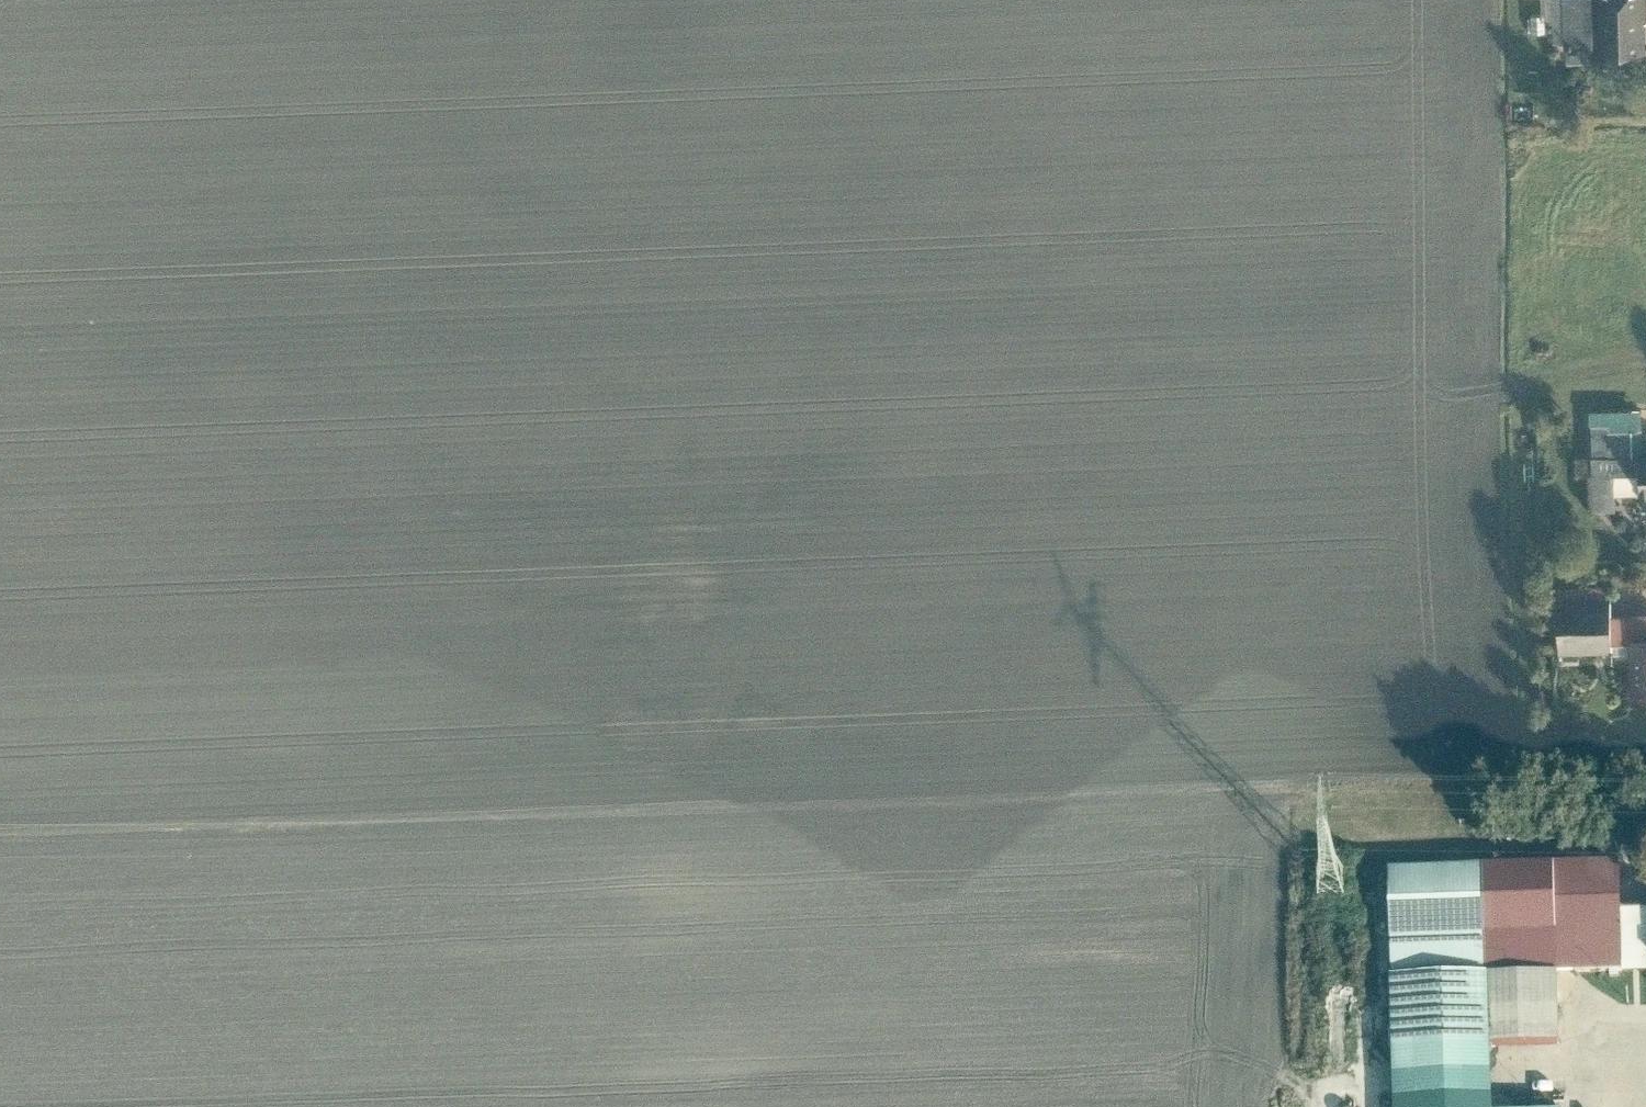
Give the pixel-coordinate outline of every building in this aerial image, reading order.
[(1558,54),(1645,52),(1645,0),(1556,0),(1558,54)] [(1641,451),(1639,410),(1591,412),(1594,492),(1645,490),(1645,451),(1641,451)] [(1559,595),(1560,651),(1611,649),(1610,594),(1559,595)] [(1633,692),(1645,692),(1645,636),(1632,636),(1633,692)] [(1396,1106),(1493,1106),(1491,1049),(1559,1047),(1557,980),(1645,977),(1645,914),(1621,914),(1620,865),(1390,871),(1396,1106)]
